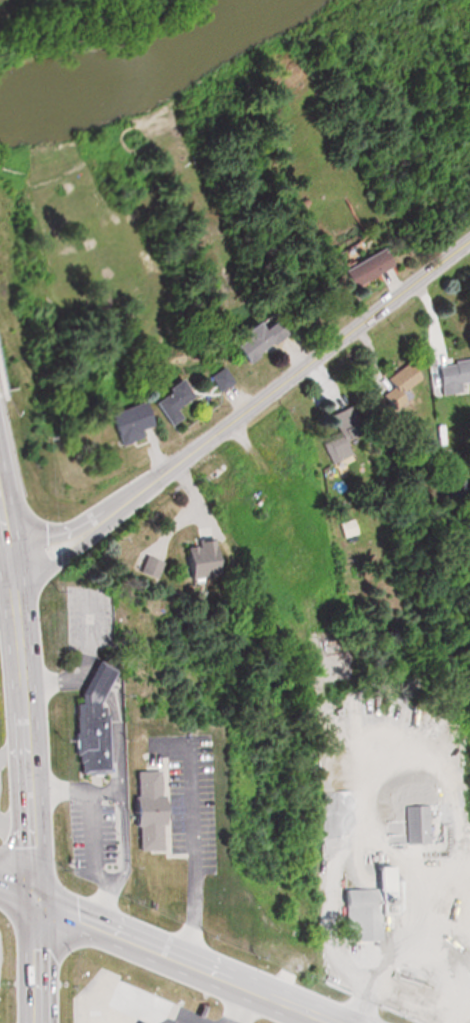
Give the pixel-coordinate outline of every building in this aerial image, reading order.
[(385,264),(375,246),(333,271),(344,289),(385,264)] [(228,345),(240,363),(280,336),(270,320),(256,329),(250,322),(231,334),(235,340),(228,345)] [(469,381),(469,359),(435,363),(438,394),(460,391),(459,382),(469,381)] [(405,388),(415,382),(404,365),(373,385),(388,409),(409,395),(405,388)] [(191,383),(197,392),(207,385),(211,393),(228,381),(218,366),(191,383)] [(176,416),(170,408),(187,394),(174,378),(146,401),(165,425),(176,416)] [(135,436),(133,429),(144,425),(136,401),(100,413),(111,445),(135,436)] [(329,414),(337,433),(322,440),(331,462),(350,454),(344,440),(361,433),(349,405),(329,414)] [(337,523),(343,538),(358,532),(351,517),(337,523)] [(190,540),(190,545),(178,547),(182,579),(214,575),(210,538),(190,540)] [(147,560),(142,558),(138,572),(153,576),(157,562),(147,560)] [(108,770),(84,771),(81,702),(95,681),(105,666),(115,673),(110,692),(105,708),(108,770)] [(139,772),(162,771),(165,848),(143,849),(139,772)] [(438,842),(438,804),(397,804),(397,843),(438,842)] [(340,940),(374,939),(374,914),(389,914),(387,866),(364,866),(365,889),(339,889),(340,940)] [(84,1022),(104,1022),(105,1002),(85,1002),(84,1022)]
